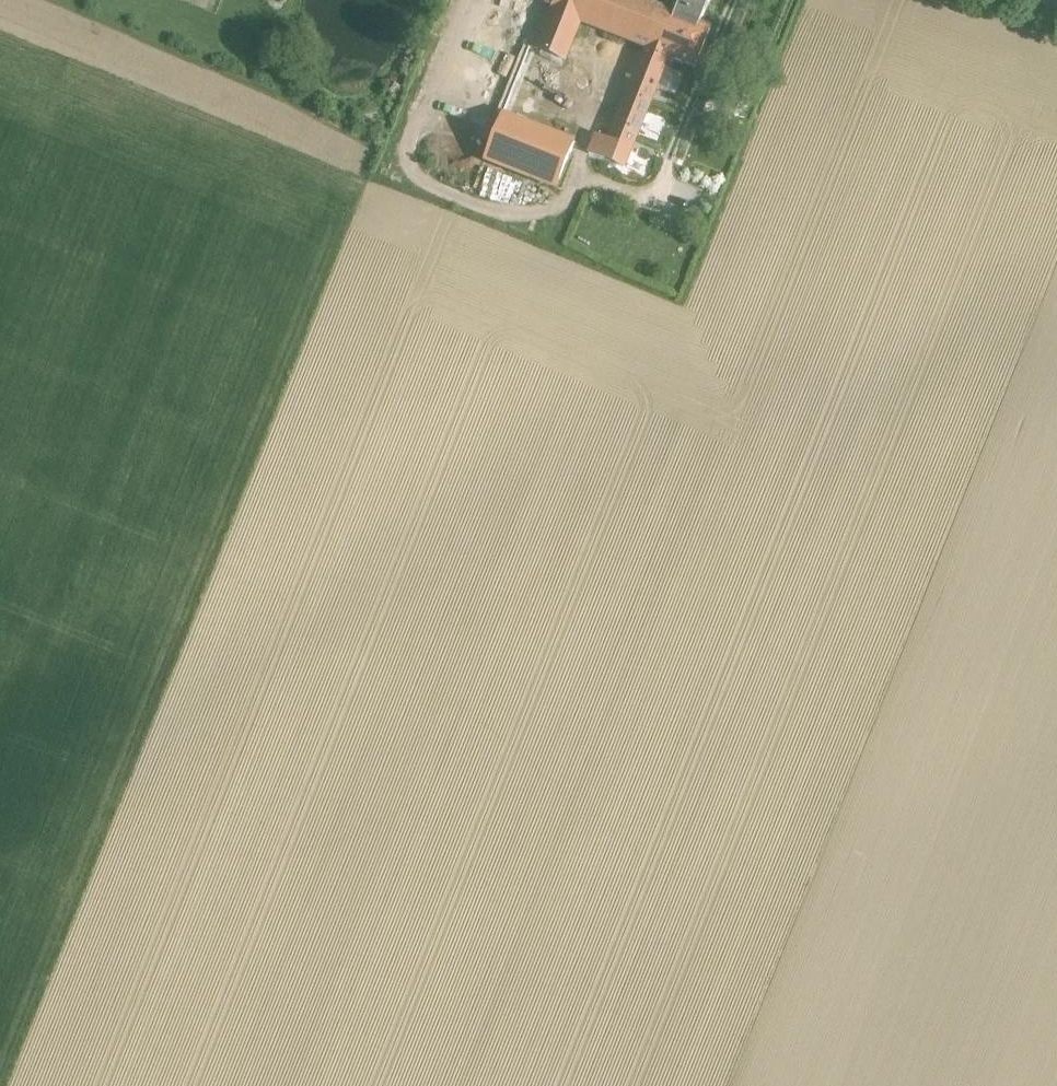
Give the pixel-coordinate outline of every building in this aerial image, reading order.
[(552,8),(576,17),(611,31),(623,0),(556,0),(552,8)] [(640,0),(623,0),(611,31),(648,46),(662,51),(676,14),(640,0)] [(662,51),(668,54),(677,58),(676,58),(694,66),(710,27),(699,23),(709,0),(682,0),(676,14),(662,51)] [(552,8),(546,5),(530,47),(559,58),(576,17),(552,8)] [(648,46),(639,69),(659,78),(668,54),(662,51),(648,46)] [(659,78),(639,69),(610,142),(597,137),(591,153),(624,166),(659,78)] [(575,143),(503,114),(485,159),(557,188),(575,143)]
